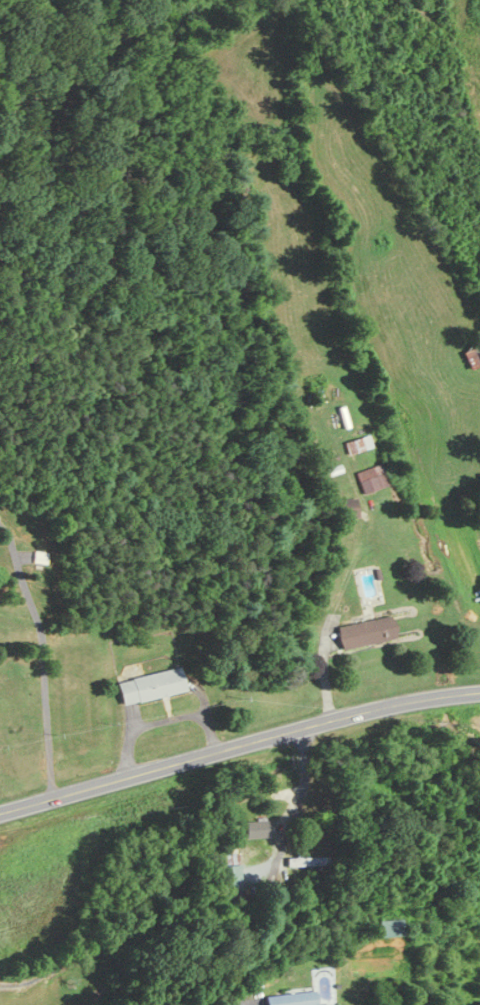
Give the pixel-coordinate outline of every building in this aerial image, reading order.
[(462,355),(471,372),(479,366),(479,345),(462,355)] [(370,447),(366,436),(343,444),(347,455),(370,447)] [(387,486),(379,464),(354,473),(362,495),(387,486)] [(337,519),(357,518),(356,499),(335,500),(337,519)] [(394,638),(389,615),(334,627),(339,650),(394,638)] [(183,691),(178,667),(115,681),(120,705),(183,691)] [(244,822),(244,837),(271,837),(271,822),(244,822)] [(328,857),(287,857),(287,866),(328,866),(328,857)] [(316,992),(265,996),(266,1004),(317,1004),(316,992)]
